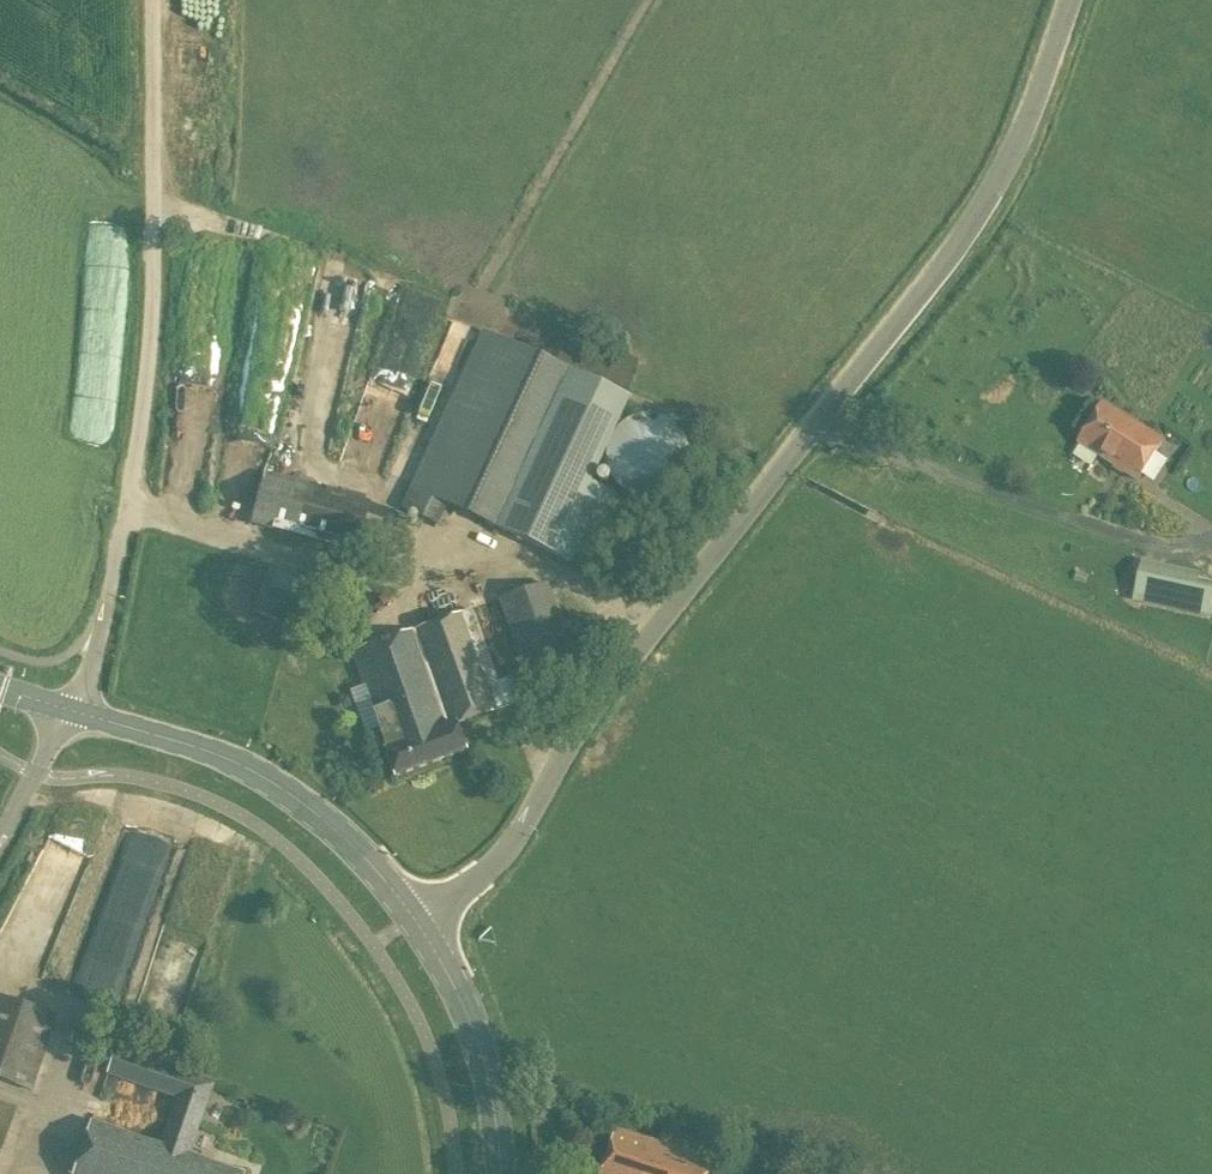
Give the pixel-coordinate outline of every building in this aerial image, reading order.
[(587,554),(612,496),(585,484),(623,397),(483,332),(401,508),(436,524),(445,503),(566,561),(587,554)] [(1140,482),(1165,443),(1105,406),(1081,446),(1140,482)] [(644,498),(651,497),(658,496),(665,493),(671,489),(676,485),(680,479),(684,473),(686,466),(687,459),(687,452),(686,445),(683,438),(680,432),(675,427),(670,422),(664,418),(657,416),(650,415),(643,414),(636,415),(630,418),(623,421),(618,425),(613,430),(609,436),(606,442),(604,449),(604,456),(604,463),(606,470),(609,476),(613,482),(618,488),(624,492),(630,495),(637,497),(644,498)] [(355,553),(369,500),(263,471),(249,524),(355,553)] [(626,546),(633,537),(624,530),(617,539),(626,546)] [(1211,616),(1211,583),(1199,580),(1200,573),(1142,560),(1133,601),(1211,618),(1211,616)] [(524,674),(573,656),(546,582),(497,599),(524,674)] [(498,682),(473,610),(350,654),(394,778),(465,753),(455,726),(520,703),(511,677),(498,682)] [(55,1016),(0,998),(0,1080),(30,1090),(55,1016)] [(213,1084),(114,1048),(104,1074),(174,1099),(158,1145),(92,1123),(75,1173),(244,1173),(189,1155),(213,1084)] [(15,1107),(0,1102),(0,1152),(15,1107)] [(711,1160),(615,1130),(601,1173),(707,1173),(711,1160)]
